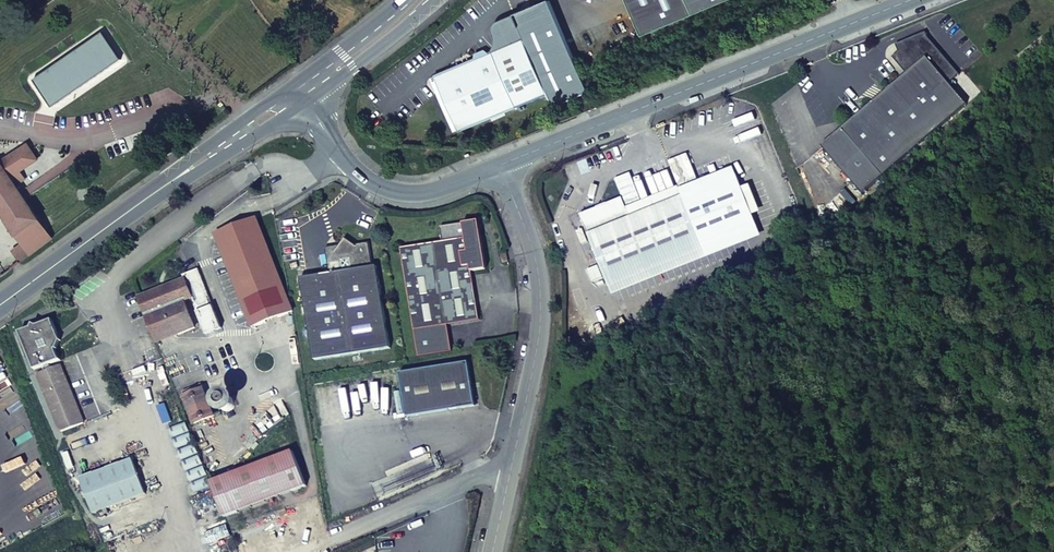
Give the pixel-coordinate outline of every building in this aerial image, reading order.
[(727,0),(625,0),(640,35),(727,0)] [(102,32),(33,79),(52,106),(121,59),(102,32)] [(901,50),(898,52),(891,58),(906,75),(822,149),(861,194),(965,104),(949,85),(959,76),(926,38),(923,33),(899,44),(901,50)] [(545,92),(523,40),(523,38),(503,47),(433,76),(456,129),(545,92)] [(50,236),(25,199),(16,185),(24,179),(20,172),(37,160),(27,145),(0,163),(0,210),(23,243),(12,252),(17,259),(50,236)] [(683,198),(704,251),(759,230),(738,177),(683,198)] [(683,198),(679,188),(678,188),(626,209),(631,219),(683,198)] [(609,289),(704,251),(683,198),(631,219),(626,209),(623,200),(580,217),(609,289)] [(292,311),(256,219),(215,235),(251,327),(292,311)] [(402,249),(415,332),(420,357),(453,352),(448,326),(480,321),(472,272),(486,270),(479,222),(441,228),(443,243),(402,249)] [(52,238),(50,236),(17,259),(20,263),(52,238)] [(315,359),(390,347),(377,266),(372,267),(368,242),(354,244),(345,238),(334,252),(328,253),(330,265),(328,265),(330,273),(301,278),(315,359)] [(9,265),(0,254),(0,271),(9,265)] [(9,265),(0,271),(0,277),(4,275),(12,269),(9,265)] [(184,279),(139,298),(156,342),(193,328),(183,301),(191,298),(184,279)] [(59,339),(51,319),(36,325),(31,322),(30,328),(18,333),(34,370),(44,366),(46,371),(38,374),(61,432),(83,423),(59,365),(51,368),(50,363),(59,359),(55,348),(57,348),(59,339)] [(407,418),(474,406),(467,363),(400,374),(407,418)] [(214,416),(203,389),(184,397),(195,424),(214,416)] [(219,409),(221,411),(222,411),(225,412),(228,412),(230,411),(232,410),(233,408),(234,404),(234,401),(232,398),(230,396),(226,395),(223,396),(221,397),(219,399),(218,402),(217,406),(219,409)] [(292,452),(212,483),(225,518),(305,486),(292,452)] [(106,508),(145,494),(132,460),(80,479),(92,513),(98,511),(100,516),(108,513),(106,508)]
